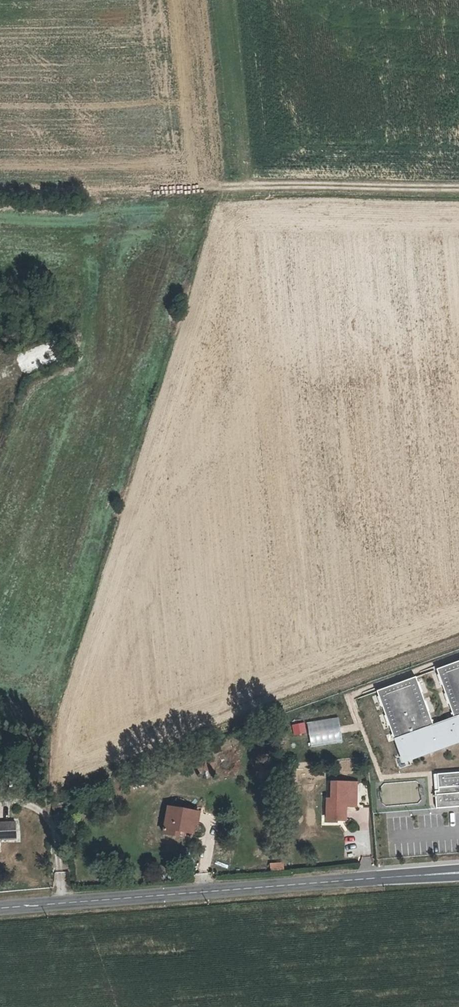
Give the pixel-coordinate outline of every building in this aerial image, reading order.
[(32,369),(39,368),(35,354),(29,356),(32,369)] [(402,762),(420,756),(419,752),(458,737),(458,662),(435,671),(453,719),(431,727),(413,678),(376,692),(402,762)] [(303,723),(291,726),(292,736),(305,733),(303,723)] [(432,771),(433,774),(434,807),(458,806),(458,769),(432,771)] [(358,781),(331,782),(331,799),(325,799),(325,822),(349,822),(349,808),(359,808),(358,781)] [(197,812),(166,805),(160,833),(179,837),(180,831),(192,833),(197,812)] [(0,826),(0,842),(18,840),(17,825),(0,826)] [(269,864),(270,871),(284,870),(283,862),(269,864)]
